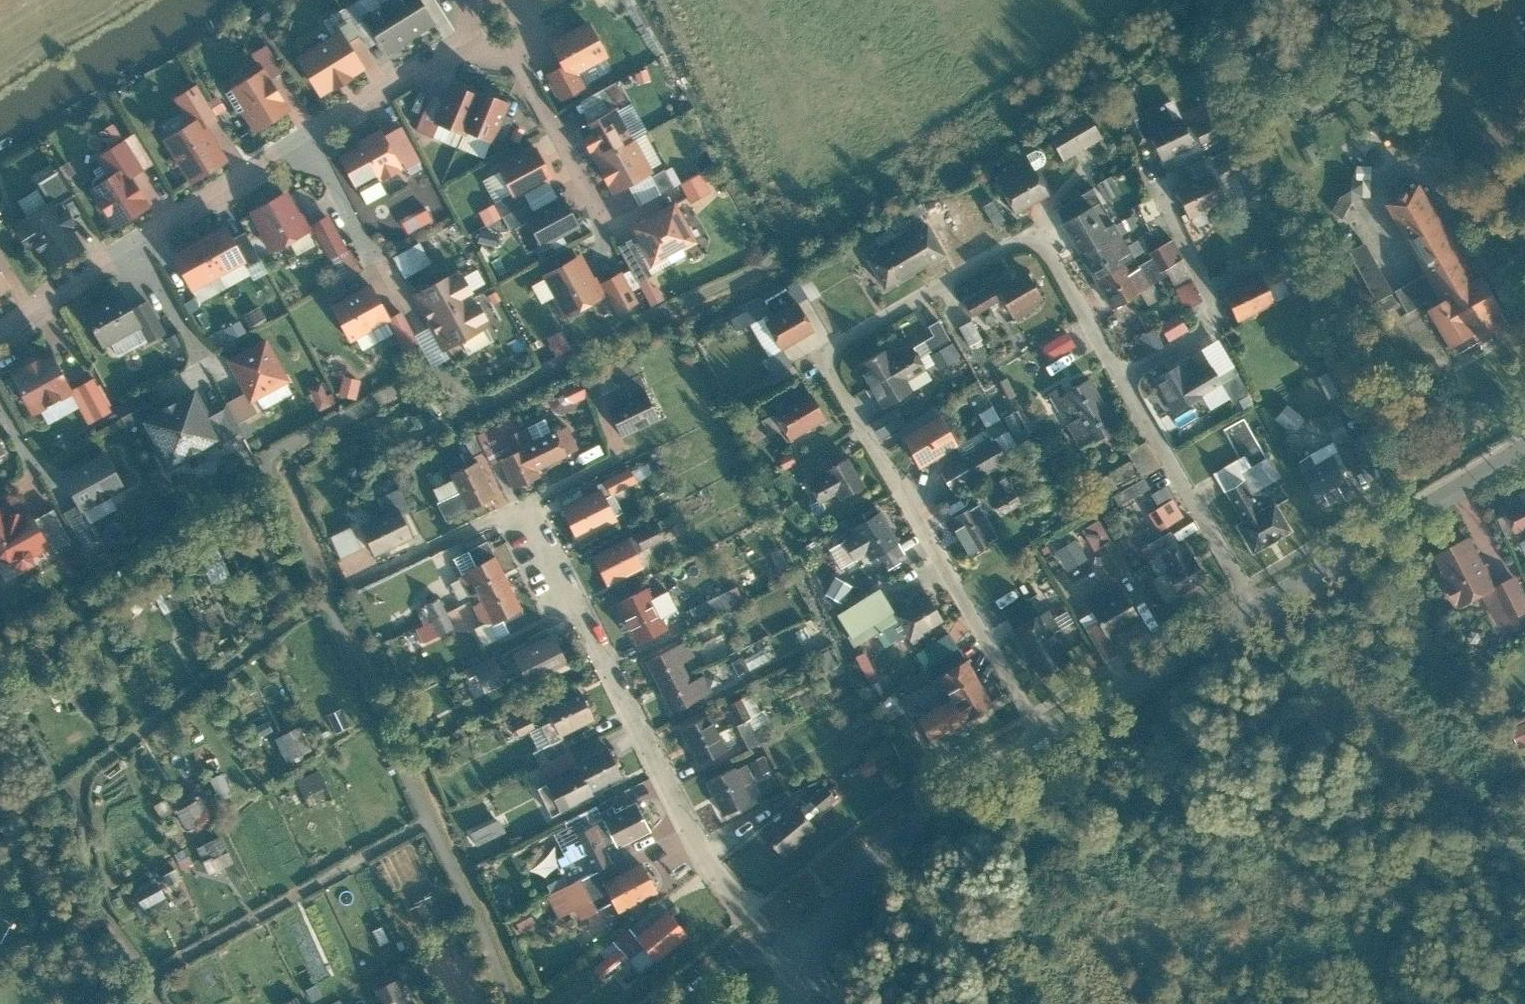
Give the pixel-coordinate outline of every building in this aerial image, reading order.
[(385,0),(384,0),(360,16),(385,54),(410,38),(385,0)] [(410,38),(434,22),(419,0),(385,0),(410,38)] [(340,28),(348,40),(359,33),(342,7),(323,19),(332,33),(340,28)] [(588,20),(549,40),(561,64),(567,76),(578,71),(607,56),(588,20)] [(332,33),(295,55),(319,95),(365,68),(348,40),(340,28),(332,33)] [(567,76),(561,64),(547,72),(560,98),(585,85),(578,71),(567,76)] [(263,67),(228,88),(253,129),(288,108),(263,67)] [(444,100),(435,122),(461,133),(463,130),(478,93),(451,82),(444,100)] [(200,116),(206,125),(217,118),(195,83),(172,96),(188,123),(200,116)] [(479,90),(478,93),(463,130),(493,142),(495,135),(504,113),(509,101),(479,90)] [(435,122),(444,100),(430,94),(417,128),(430,134),(435,122)] [(1163,103),(1139,114),(1149,138),(1159,160),(1191,146),(1179,118),(1171,121),(1163,103)] [(578,129),(595,160),(635,138),(618,107),(578,129)] [(513,117),(504,113),(495,135),(505,138),(513,117)] [(188,123),(161,139),(187,182),(226,158),(206,125),(200,116),(188,123)] [(1049,138),(1061,159),(1099,137),(1087,116),(1049,138)] [(1221,133),(1215,119),(1193,128),(1199,142),(1221,133)] [(401,124),(381,133),(396,162),(416,153),(401,124)] [(359,145),(338,155),(353,184),(376,173),(378,178),(399,168),(396,162),(381,133),(379,130),(357,141),(359,145)] [(97,156),(110,176),(128,166),(133,175),(155,162),(136,133),(97,156)] [(635,138),(595,160),(612,191),(652,170),(635,138)] [(535,147),(500,167),(513,190),(516,196),(523,191),(551,176),(535,147)] [(1014,213),(1048,194),(1027,159),(993,179),(1014,213)] [(1234,160),(1219,167),(1224,178),(1239,171),(1234,160)] [(36,181),(50,203),(56,199),(59,204),(77,193),(61,166),(36,181)] [(110,176),(90,188),(114,228),(151,205),(133,175),(128,166),(110,176)] [(665,168),(651,175),(661,192),(674,184),(665,168)] [(708,170),(685,181),(695,201),(718,190),(708,170)] [(1210,171),(1174,187),(1188,217),(1224,200),(1210,171)] [(1352,177),(1341,183),(1341,195),(1352,202),(1362,196),(1362,183),(1352,177)] [(1475,278),(1420,183),(1386,203),(1427,273),(1443,302),(1433,308),(1429,309),(1451,348),(1474,335),(1480,344),(1510,327),(1501,312),(1504,310),(1483,274),(1475,278)] [(290,190),(248,212),(269,251),(311,229),(290,190)] [(516,196),(513,190),(493,200),(501,215),(528,201),(523,191),(516,196)] [(434,222),(450,206),(438,194),(422,210),(434,222)] [(533,211),(525,215),(528,220),(541,246),(579,226),(563,195),(533,211)] [(1332,212),(1343,219),(1352,203),(1341,197),(1332,212)] [(50,203),(19,222),(39,258),(43,255),(51,269),(86,248),(59,204),(56,199),(50,203)] [(675,200),(628,225),(650,266),(697,241),(675,200)] [(1003,219),(992,200),(981,206),(993,225),(1003,219)] [(528,201),(501,215),(509,230),(528,220),(525,215),(533,211),(528,201)] [(1089,206),(1059,223),(1093,281),(1123,263),(1119,258),(1128,252),(1111,222),(1101,227),(1089,206)] [(345,248),(328,215),(310,224),(327,257),(345,248)] [(913,224),(891,237),(912,272),(943,254),(925,223),(915,228),(913,224)] [(223,225),(198,239),(218,276),(244,262),(231,238),(223,225)] [(231,238),(244,262),(245,265),(259,258),(245,231),(231,238)] [(864,259),(882,290),(912,272),(891,237),(871,248),(874,253),(864,259)] [(632,238),(618,245),(638,282),(648,276),(652,274),(632,238)] [(172,253),(192,290),(218,276),(198,239),(172,253)] [(398,253),(409,275),(437,262),(427,239),(398,253)] [(1394,292),(1367,243),(1349,252),(1377,302),(1380,300),(1387,313),(1398,307),(1391,294),(1394,292)] [(1280,249),(1258,258),(1264,270),(1285,260),(1280,249)] [(583,255),(542,276),(563,316),(604,294),(583,255)] [(1123,263),(1093,281),(1109,309),(1166,274),(1163,269),(1158,271),(1150,258),(1127,271),(1123,263)] [(1285,261),(1265,272),(1271,283),(1291,273),(1285,261)] [(12,287),(0,268),(0,295),(12,287)] [(411,294),(426,322),(473,297),(458,269),(411,294)] [(638,300),(622,272),(600,284),(616,312),(638,300)] [(1041,298),(1026,272),(994,291),(1012,320),(1033,308),(1030,304),(1041,298)] [(1259,273),(1221,291),(1235,321),(1273,303),(1259,273)] [(1433,308),(1443,302),(1427,273),(1396,291),(1409,313),(1429,301),(1433,308)] [(648,276),(638,282),(651,307),(665,300),(657,284),(654,286),(648,276)] [(369,283),(330,304),(349,340),(389,318),(369,283)] [(990,288),(963,303),(970,315),(997,300),(990,288)] [(119,291),(81,311),(101,347),(139,326),(119,291)] [(487,324),(473,297),(426,322),(441,349),(487,324)] [(164,332),(146,300),(130,309),(148,341),(164,332)] [(778,350),(814,329),(798,304),(763,325),(778,350)] [(1175,338),(1194,327),(1184,309),(1165,320),(1175,338)] [(401,312),(389,318),(405,348),(417,341),(401,312)] [(948,339),(937,320),(927,326),(932,335),(922,341),(928,351),(948,339)] [(980,337),(970,320),(956,328),(966,345),(980,337)] [(552,335),(561,354),(577,346),(567,327),(552,335)] [(1159,327),(1143,335),(1151,352),(1168,344),(1159,327)] [(265,337),(225,359),(248,403),(289,381),(265,337)] [(886,348),(855,366),(878,407),(910,390),(905,381),(924,370),(909,346),(891,357),(886,348)] [(1236,373),(1220,347),(1207,354),(1223,381),(1236,373)] [(773,358),(780,369),(795,360),(788,348),(773,358)] [(50,351),(8,372),(27,412),(70,391),(50,351)] [(1189,356),(1151,379),(1171,413),(1221,383),(1208,364),(1198,371),(1189,356)] [(628,357),(584,378),(594,398),(616,388),(622,401),(645,390),(628,357)] [(1322,378),(1331,394),(1341,389),(1332,372),(1322,378)] [(363,396),(367,376),(348,373),(344,393),(363,396)] [(107,409),(90,378),(71,389),(87,419),(107,409)] [(1073,419),(1102,402),(1087,378),(1063,392),(1059,386),(1046,393),(1062,418),(1070,413),(1073,419)] [(581,382),(549,396),(555,410),(562,414),(576,409),(573,402),(587,396),(581,382)] [(238,387),(225,395),(236,413),(248,405),(238,387)] [(192,388),(136,419),(165,471),(221,440),(206,413),(192,388)] [(316,406),(333,407),(334,390),(316,390),(316,406)] [(622,401),(608,407),(623,437),(659,420),(645,390),(622,401)] [(787,441),(825,418),(808,390),(771,413),(787,441)] [(1102,402),(1073,419),(1064,424),(1080,449),(1116,427),(1102,402)] [(1294,402),(1281,416),(1300,433),(1313,418),(1294,402)] [(206,413),(221,440),(224,445),(243,435),(224,403),(206,413)] [(870,422),(879,438),(905,423),(896,407),(870,422)] [(490,463),(498,459),(513,451),(505,436),(521,429),(514,416),(476,434),(484,450),(490,463)] [(939,416),(901,438),(917,466),(956,444),(939,416)] [(1244,479),(1242,481),(1259,510),(1273,502),(1274,503),(1288,495),(1266,457),(1265,458),(1243,419),(1224,429),(1238,452),(1240,450),(1243,455),(1249,466),(1240,472),(1244,479)] [(998,420),(954,447),(961,458),(939,472),(950,491),(1017,450),(998,420)] [(567,426),(555,432),(566,456),(579,450),(567,426)] [(537,470),(566,456),(555,432),(534,441),(527,427),(521,429),(505,436),(513,451),(498,459),(513,488),(539,475),(537,470)] [(484,450),(476,434),(464,440),(471,456),(484,450)] [(1132,450),(1146,472),(1163,461),(1149,439),(1132,450)] [(1362,462),(1352,441),(1338,448),(1348,469),(1362,462)] [(123,488),(105,453),(61,476),(80,511),(123,488)] [(1353,490),(1333,456),(1303,473),(1322,507),(1353,490)] [(861,485),(845,458),(821,472),(822,475),(806,484),(818,503),(834,494),(836,499),(861,485)] [(1096,481),(1103,494),(1138,475),(1130,461),(1096,481)] [(493,498),(477,462),(450,474),(458,492),(436,502),(444,521),(493,498)] [(631,468),(604,480),(611,495),(638,482),(631,468)] [(1000,478),(984,488),(1000,514),(1016,503),(1000,478)] [(1117,505),(1148,487),(1142,478),(1112,495),(1117,505)] [(1242,481),(1224,492),(1241,521),(1234,525),(1252,554),(1290,531),(1274,503),(1273,502),(1259,510),(1242,481)] [(397,509),(400,514),(409,509),(399,488),(367,502),(375,519),(397,509)] [(601,488),(561,508),(578,540),(617,519),(601,488)] [(1153,509),(1162,529),(1189,516),(1180,497),(1153,509)] [(976,503),(945,521),(965,556),(996,538),(976,503)] [(30,522),(25,513),(23,515),(7,513),(2,505),(0,506),(0,561),(4,562),(9,569),(45,549),(30,522)] [(76,507),(63,514),(80,546),(93,538),(76,507)] [(1515,533),(1524,528),(1524,507),(1507,516),(1515,533)] [(69,540),(52,509),(30,522),(45,549),(47,552),(69,540)] [(375,519),(360,526),(374,556),(411,538),(400,514),(397,509),(375,519)] [(894,542),(877,514),(850,530),(853,534),(841,541),(853,561),(865,554),(867,558),(894,542)] [(658,524),(635,535),(643,551),(666,540),(658,524)] [(351,526),(330,536),(340,557),(361,547),(351,526)] [(1147,545),(1154,557),(1176,544),(1169,532),(1147,545)] [(628,538),(593,556),(608,586),(643,567),(628,538)] [(1470,538),(1436,556),(1463,607),(1481,596),(1498,628),(1524,613),(1524,589),(1518,575),(1498,588),(1470,538)] [(1085,558),(1073,539),(1054,551),(1066,570),(1085,558)] [(457,555),(478,599),(509,584),(488,540),(457,555)] [(1126,570),(1109,540),(1095,548),(1113,578),(1126,570)] [(1204,578),(1183,543),(1159,558),(1167,570),(1164,572),(1178,593),(1204,578)] [(840,574),(831,592),(847,601),(857,583),(840,574)] [(1137,618),(1114,580),(1084,600),(1106,637),(1137,618)] [(509,584),(478,599),(497,638),(528,624),(509,584)] [(733,589),(690,610),(696,622),(713,613),(714,616),(739,602),(733,589)] [(648,590),(618,604),(637,644),(667,629),(662,619),(678,610),(668,592),(653,600),(648,590)] [(910,639),(941,620),(926,595),(894,615),(910,639)] [(999,612),(1010,631),(1037,615),(1026,597),(999,612)] [(453,628),(439,599),(423,607),(418,615),(423,625),(417,628),(423,643),(453,628)] [(1037,615),(1010,631),(1037,677),(1068,660),(1051,632),(1057,629),(1045,610),(1037,615)] [(923,668),(957,648),(947,633),(914,653),(923,668)] [(744,673),(780,657),(771,635),(734,652),(744,673)] [(552,637),(515,656),(530,686),(567,666),(552,637)] [(644,663),(658,688),(687,673),(682,663),(695,656),(687,640),(644,663)] [(871,649),(860,654),(874,682),(885,677),(871,649)] [(992,705),(965,661),(934,680),(947,700),(916,719),(931,741),(992,705)] [(497,664),(477,673),(486,690),(505,681),(497,664)] [(692,683),(687,673),(658,688),(673,715),(713,692),(704,675),(692,683)] [(580,691),(546,708),(560,737),(594,721),(580,691)] [(741,700),(726,708),(748,750),(771,738),(765,725),(756,729),(741,700)] [(710,714),(681,728),(699,764),(727,750),(710,714)] [(280,735),(293,762),(313,753),(300,726),(280,735)] [(549,727),(538,733),(544,746),(556,740),(549,727)] [(534,754),(539,766),(569,753),(564,741),(534,754)] [(578,769),(537,789),(551,818),(593,796),(592,792),(624,777),(609,748),(576,765),(578,769)] [(575,765),(569,753),(539,766),(545,778),(575,765)] [(771,770),(764,756),(750,763),(757,776),(771,770)] [(735,768),(707,782),(723,815),(752,801),(744,786),(755,781),(747,764),(736,770),(735,768)] [(327,768),(304,777),(311,793),(333,783),(327,768)] [(836,800),(826,787),(810,800),(820,813),(836,800)] [(194,828),(218,814),(207,796),(184,809),(194,828)] [(650,830),(636,803),(603,820),(617,847),(650,830)] [(817,832),(797,807),(764,834),(784,859),(817,832)] [(498,820),(470,833),(477,846),(504,833),(498,820)] [(611,864),(593,827),(575,836),(585,857),(558,869),(566,886),(611,864)] [(203,845),(215,870),(241,858),(228,832),(203,845)] [(580,881),(595,911),(612,903),(618,914),(655,894),(640,865),(604,883),(600,872),(580,881)] [(165,876),(142,890),(156,912),(179,898),(165,876)] [(595,911),(580,881),(547,897),(558,919),(574,911),(579,920),(595,911)] [(429,925),(452,918),(443,891),(420,899),(429,925)] [(639,975),(688,936),(667,911),(636,937),(645,949),(628,962),(639,975)] [(618,950),(594,969),(604,981),(628,962),(618,950)] [(415,994),(404,967),(377,978),(387,1003),(389,1003),(415,994)]
